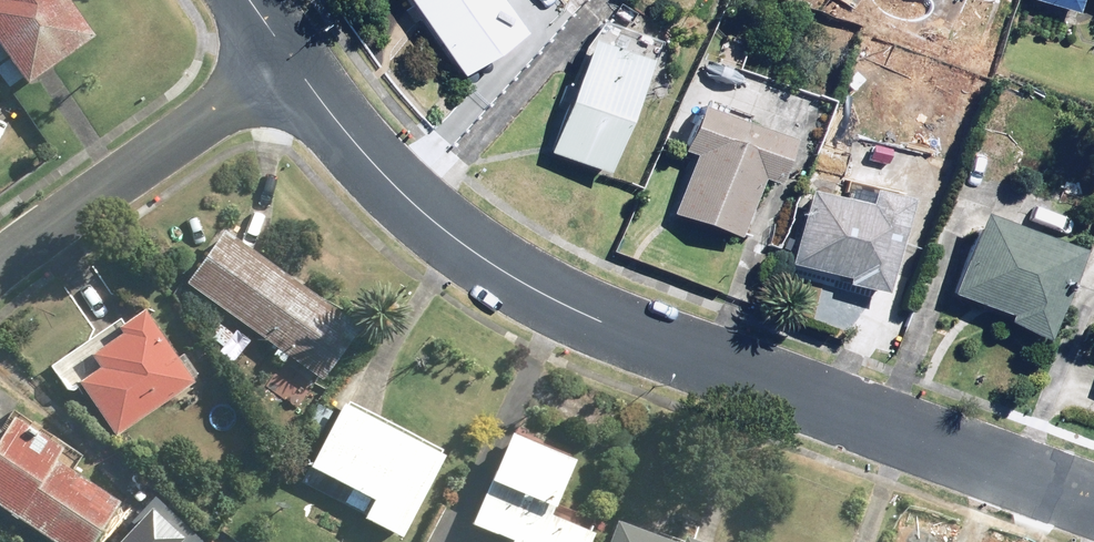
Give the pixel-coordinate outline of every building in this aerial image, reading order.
[(1,37),(0,38),(0,65),(16,86),(30,75),(35,81),(101,30),(78,0),(0,0),(0,36),(1,37)] [(450,83),(515,38),(488,0),(393,0),(450,83)] [(1078,11),(1081,0),(1049,0),(1078,11)] [(661,40),(605,18),(554,149),(610,171),(661,40)] [(792,136),(703,104),(688,148),(697,151),(675,212),(744,236),(765,177),(776,181),(792,136)] [(891,290),(912,199),(885,193),(891,166),(882,164),(887,145),(854,138),(840,197),(809,190),(793,261),(850,274),(849,281),(891,290)] [(1081,248),(984,211),(954,294),(1014,316),(1011,323),(1047,337),(1081,248)] [(229,229),(190,281),(319,377),(358,325),(229,229)] [(198,380),(148,309),(118,325),(124,333),(95,353),(104,366),(82,382),(120,436),(198,380)] [(445,448),(346,401),(306,484),(405,531),(445,448)] [(0,444),(0,503),(55,541),(92,541),(124,498),(64,454),(67,451),(20,417),(0,444)] [(518,429),(476,522),(516,540),(515,541),(590,541),(596,529),(557,511),(581,456),(518,429)] [(160,503),(124,541),(203,541),(160,503)] [(612,541),(713,541),(689,534),(687,540),(620,519),(612,541)]
